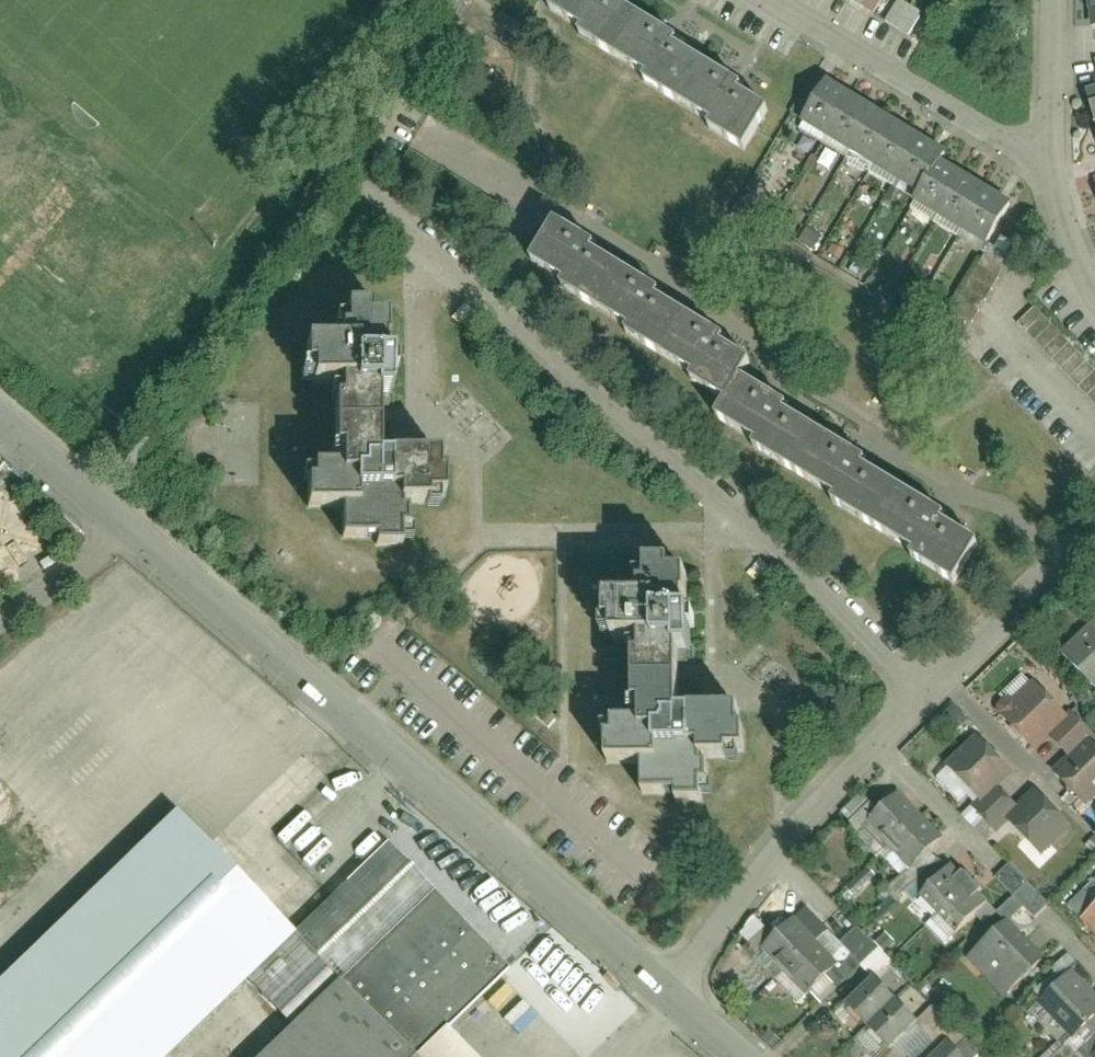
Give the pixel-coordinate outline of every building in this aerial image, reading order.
[(578,19),(575,24),(643,66),(640,70),(708,111),(704,117),(740,138),(764,99),(734,80),(737,76),(670,35),(674,28),(627,0),(546,0),(578,19)] [(875,14),(883,0),(851,0),(875,14)] [(886,21),(909,36),(923,14),(902,0),(899,0),(886,21)] [(1089,3),(1077,3),(1076,27),(1089,27),(1089,3)] [(808,73),(783,115),(983,235),(1008,193),(808,73)] [(586,238),(546,215),(522,254),(557,274),(554,280),(622,320),(618,326),(688,367),(684,373),(720,394),(709,412),(750,436),(746,443),(828,491),(825,497),(908,545),(904,552),(948,577),(972,537),(935,515),(938,510),(855,461),(859,454),(776,405),(780,398),(734,372),(744,355),(716,338),(719,332),(649,291),(653,284),(583,243),(586,238)] [(307,489),(308,512),(347,511),(348,540),(381,538),(381,548),(406,547),(405,530),(411,530),(410,507),(430,506),(431,511),(444,510),(444,500),(447,499),(446,477),(440,478),(439,457),(380,460),(377,399),(389,398),(387,365),(382,365),(381,350),(386,349),(385,323),(369,323),(369,311),(346,312),(347,335),(340,335),(341,348),(303,350),(304,372),(312,372),(313,389),(342,387),(342,395),(330,395),(331,407),(334,407),(337,454),(331,455),(332,471),(316,472),(316,488),(307,489)] [(4,556),(16,578),(59,554),(47,532),(4,556)] [(606,743),(607,767),(646,765),(647,794),(680,792),(680,803),(704,802),(704,785),(710,784),(709,761),(729,760),(729,765),(743,764),(742,754),(746,754),(745,732),(739,732),(738,711),(679,714),(676,653),(688,652),(686,619),(681,619),(680,604),(685,604),(684,577),(668,577),(667,566),(644,567),(645,589),(639,589),(639,602),(601,604),(602,627),(611,626),(612,643),(641,642),(641,649),(629,649),(629,661),(633,661),(635,708),(629,709),(630,726),(614,726),(615,742),(606,743)] [(1066,658),(1094,689),(1094,688),(1094,631),(1066,658)] [(1066,714),(1037,679),(1013,698),(1009,692),(994,705),(1028,745),(1066,714)] [(1059,748),(1083,724),(1074,715),(1050,739),(1059,748)] [(1090,737),(1083,728),(1061,746),(1073,760),(1058,772),(1084,803),(1094,794),(1094,743),(1090,737)] [(1067,820),(1035,783),(1021,796),(1003,775),(1011,767),(982,734),(948,764),(979,798),(972,805),(994,829),(1007,817),(1035,848),(1067,820)] [(302,768),(318,784),(337,765),(321,749),(302,768)] [(934,842),(887,797),(862,823),(909,868),(934,842)] [(0,978),(0,1056),(163,1056),(240,980),(287,1027),(257,1056),(413,1056),(505,967),(381,841),(288,932),(169,811),(0,978)] [(955,866),(920,900),(955,937),(981,912),(972,902),(981,893),(955,866)] [(888,890),(896,899),(908,887),(900,879),(888,890)] [(1080,920),(1094,935),(1094,905),(1080,920)] [(786,911),(754,939),(806,996),(837,968),(786,911)] [(753,917),(740,936),(752,943),(764,924),(753,917)] [(1011,919),(969,959),(1005,997),(1047,958),(1011,919)] [(1070,977),(1040,1004),(1070,1036),(1094,1014),(1094,1004),(1070,977)] [(915,1018),(875,978),(848,1005),(888,1045),(915,1018)] [(1077,1056),(1094,1056),(1094,1040),(1077,1056)] [(948,1045),(936,1056),(960,1056),(948,1045)]
